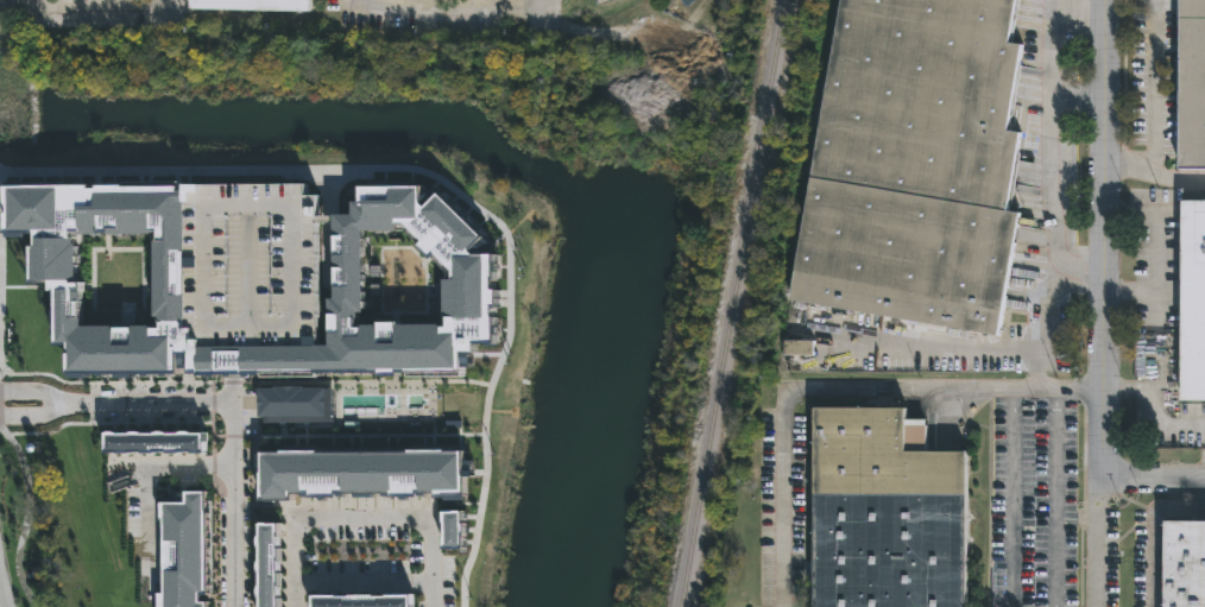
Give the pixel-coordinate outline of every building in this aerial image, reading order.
[(191,12),(308,14),(308,0),(192,0),(191,12)] [(687,8),(696,0),(680,0),(687,8)] [(789,303),(997,337),(1017,215),(1005,213),(1018,133),(1004,131),(1017,49),(1007,46),(1014,0),(840,0),(789,303)] [(1179,171),(1204,171),(1204,0),(1179,0),(1179,171)] [(6,184),(188,184),(188,346),(234,346),(320,346),(336,346),(336,214),(361,214),(361,184),(435,184),(494,244),(494,340),(465,340),(465,368),(234,368),(71,368),(71,343),(59,343),(59,280),(32,280),(32,233),(6,233),(6,184)] [(320,346),(320,285),(320,184),(188,184),(188,346),(234,346),(320,346)] [(1180,203),(1204,203),(1204,403),(1179,403),(1180,203)] [(783,356),(812,356),(812,343),(783,343),(783,356)] [(260,387),(333,388),(333,421),(260,421),(260,387)] [(812,606),(963,606),(963,454),(925,455),(925,424),(903,424),(903,411),(812,411),(812,606)] [(106,432),(202,432),(202,451),(106,451),(106,432)] [(261,450),(461,448),(462,493),(261,495),(261,450)] [(208,492),(208,606),(160,606),(160,501),(185,501),(185,492),(208,492)] [(443,514),(444,548),(461,548),(461,514),(443,514)] [(1161,521),(1204,521),(1204,606),(1161,606),(1161,521)] [(260,606),(280,606),(280,525),(260,525),(260,606)] [(386,596),(386,606),(361,606),(361,597),(386,596)] [(410,596),(410,606),(386,606),(386,596),(410,596)] [(336,597),(337,606),(313,606),(313,597),(336,597)] [(361,597),(361,606),(337,606),(336,597),(361,597)]
